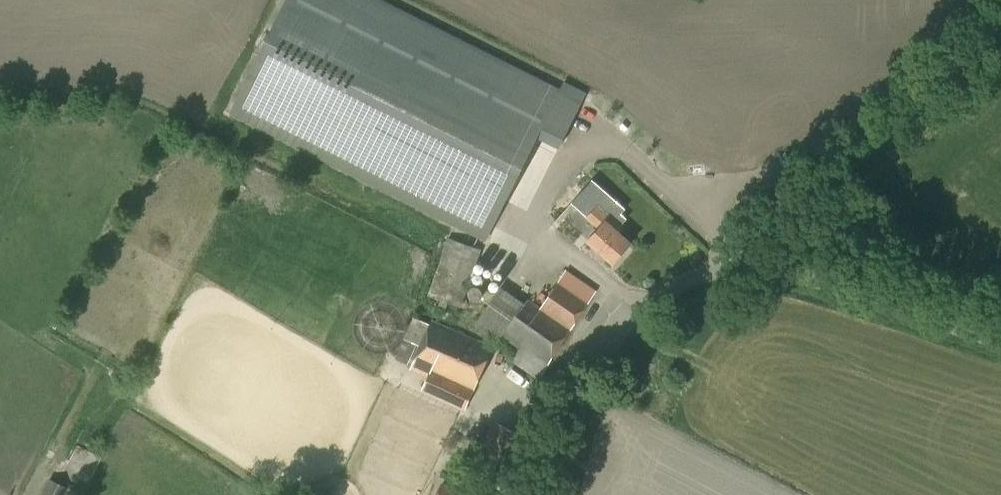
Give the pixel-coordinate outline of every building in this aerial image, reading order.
[(486,241),(525,163),(269,35),(230,113),(486,241)] [(614,262),(631,243),(621,234),(625,228),(586,194),(575,207),(598,228),(588,239),(614,262)] [(460,309),(482,249),(447,237),(442,250),(444,251),(428,297),(460,309)] [(539,377),(596,290),(566,271),(542,308),(529,300),(526,304),(501,286),(475,324),(500,342),(507,333),(524,347),(514,360),(539,377)] [(430,324),(414,316),(395,358),(408,364),(417,344),(420,346),(411,368),(429,377),(422,389),(465,409),(495,347),(431,321),(430,324)] [(455,448),(463,448),(462,439),(454,439),(455,448)] [(67,487),(49,478),(40,494),(63,494),(67,487)] [(458,492),(441,484),(435,494),(464,494),(458,492)]
